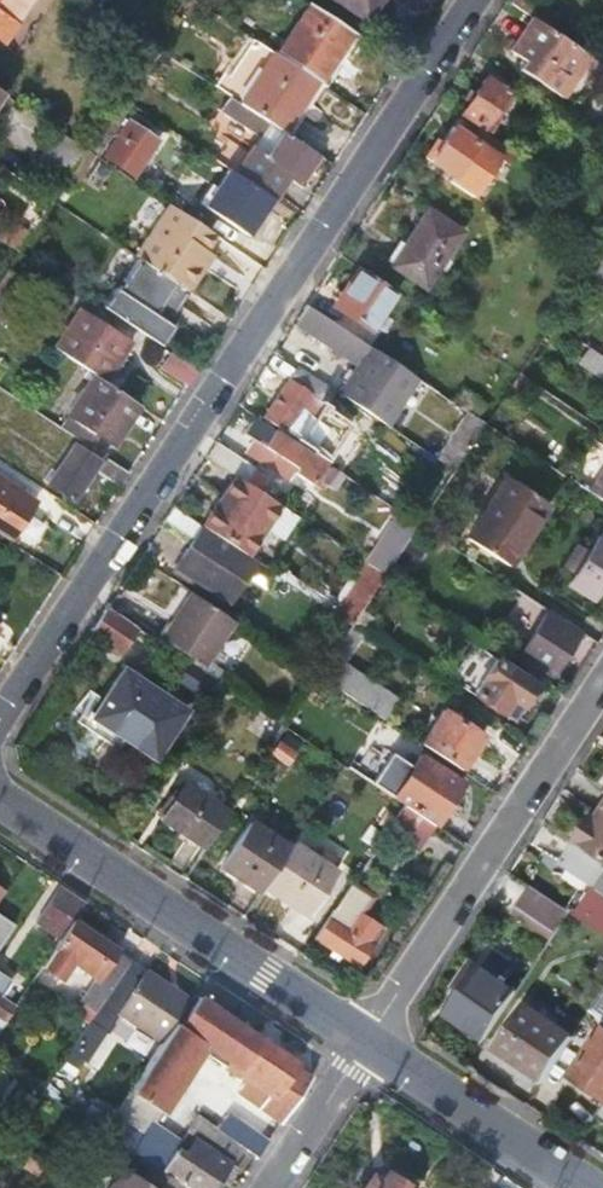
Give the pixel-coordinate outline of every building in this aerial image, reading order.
[(4,43),(33,0),(0,0),(0,40),(4,43)] [(368,25),(384,0),(330,0),(368,25)] [(528,19),(556,37),(565,22),(532,0),(505,0),(504,3),(528,19)] [(311,4),(277,57),(316,83),(320,86),(354,33),(311,4)] [(509,50),(524,60),(519,69),(559,96),(586,57),(556,37),(528,19),(509,50)] [(273,54),(239,105),(271,126),(283,134),(316,83),(277,57),(273,54)] [(458,115),(485,133),(488,128),(483,124),(503,92),(482,79),(458,115)] [(219,112),(262,140),(271,126),(239,105),(228,97),(219,112)] [(114,109),(87,151),(96,157),(104,162),(107,154),(103,152),(126,117),(114,109)] [(106,158),(127,172),(151,136),(130,121),(106,158)] [(438,145),(426,163),(448,178),(446,182),(470,198),(491,165),(500,170),(510,153),(477,131),(470,142),(449,127),(438,145)] [(251,149),(235,176),(271,201),(288,174),(299,181),(315,156),(283,134),(267,159),(251,149)] [(433,142),(422,161),(426,163),(438,145),(433,142)] [(198,263),(216,236),(170,205),(135,257),(138,259),(189,292),(205,268),(198,263)] [(388,266),(424,289),(461,233),(425,210),(388,266)] [(216,236),(245,255),(253,241),(225,223),(216,236)] [(583,273),(600,285),(602,280),(602,242),(583,273)] [(189,292),(138,259),(117,291),(114,289),(102,308),(161,347),(173,328),(168,324),(189,292)] [(356,268),(332,304),(367,328),(392,291),(356,268)] [(406,373),(304,305),(295,319),(361,363),(338,397),(374,421),(384,427),(385,428),(417,380),(416,379),(406,373)] [(78,311),(53,351),(83,371),(103,383),(128,344),(78,311)] [(175,357),(165,372),(188,387),(198,372),(175,357)] [(296,368),(262,417),(292,436),(298,427),(324,387),(296,368)] [(59,409),(113,444),(138,407),(103,383),(83,371),(59,409)] [(324,387),(298,427),(306,432),(332,393),(324,387)] [(465,411),(433,460),(451,472),(483,423),(465,411)] [(294,471),(290,476),(306,487),(308,484),(319,492),(333,471),(253,418),(242,435),(253,443),(246,452),(263,463),(268,455),(294,471)] [(204,457),(235,478),(254,491),(262,478),(252,471),(254,469),(214,442),(204,457)] [(48,485),(72,501),(98,461),(74,445),(48,485)] [(98,473),(120,488),(130,475),(107,459),(98,473)] [(589,493),(602,502),(602,471),(589,493)] [(202,529),(203,529),(245,557),(278,506),(254,491),(235,478),(202,529)] [(466,540),(502,563),(519,537),(523,540),(546,505),(505,480),(466,540)] [(1,537),(9,542),(35,503),(0,481),(0,537),(1,537)] [(406,519),(386,547),(397,554),(415,525),(406,519)] [(174,575),(228,610),(256,565),(245,557),(203,529),(174,575)] [(587,599),(602,574),(602,541),(595,536),(575,568),(569,564),(564,571),(571,574),(563,585),(587,599)] [(386,547),(373,569),(382,575),(397,554),(386,547)] [(367,565),(356,583),(371,593),(382,575),(373,569),(367,565)] [(503,601),(534,620),(541,608),(511,588),(503,601)] [(189,592),(155,643),(198,671),(232,620),(189,592)] [(355,617),(366,623),(373,613),(362,606),(355,617)] [(104,609),(87,634),(119,655),(135,629),(104,609)] [(349,626),(365,637),(378,617),(373,613),(366,623),(355,617),(349,626)] [(518,658),(547,678),(576,635),(545,614),(518,658)] [(315,676),(362,708),(375,689),(327,658),(315,676)] [(470,695),(507,720),(530,686),(493,661),(470,695)] [(82,716),(120,740),(151,760),(183,710),(119,670),(90,715),(85,711),(82,716)] [(441,709),(418,745),(456,770),(479,735),(441,709)] [(77,726),(113,750),(120,740),(82,716),(77,726)] [(380,720),(366,743),(394,762),(410,740),(380,720)] [(400,778),(388,798),(400,806),(429,825),(458,782),(410,751),(396,772),(400,778)] [(179,784),(157,819),(202,848),(225,813),(179,784)] [(400,806),(383,831),(414,852),(430,826),(429,825),(400,806)] [(591,824),(586,821),(573,841),(574,842),(602,860),(602,807),(591,824)] [(249,822),(218,868),(258,894),(262,888),(288,848),(249,822)] [(576,916),(602,933),(602,860),(574,842),(561,863),(595,885),(576,916)] [(288,848),(262,888),(303,915),(332,871),(291,844),(288,848)] [(58,885),(31,925),(58,941),(71,921),(84,902),(58,885)] [(330,909),(311,938),(356,967),(369,947),(363,942),(374,927),(356,915),(367,899),(349,887),(332,911),(330,909)] [(530,887),(516,907),(538,921),(551,900),(530,887)] [(538,921),(526,940),(542,952),(569,912),(551,900),(538,921)] [(0,914),(0,947),(15,925),(0,914)] [(58,941),(56,944),(94,970),(108,947),(71,921),(58,941)] [(94,970),(99,972),(113,950),(108,947),(94,970)] [(99,972),(84,995),(99,1004),(127,960),(113,950),(99,972)] [(484,954),(445,1015),(482,1040),(515,991),(500,981),(507,970),(493,960),(495,956),(489,952),(487,956),(484,954)] [(127,960),(99,1004),(88,1020),(98,1027),(113,1004),(119,1008),(116,1012),(160,1040),(162,1038),(189,997),(129,958),(127,960)] [(6,1020),(16,1004),(0,994),(10,979),(0,973),(0,1016),(6,1020)] [(589,1010),(602,1020),(602,989),(589,1010)] [(160,1040),(117,1105),(151,1126),(202,1049),(226,1063),(222,1070),(242,1083),(234,1096),(277,1125),(307,1080),(293,1071),(298,1064),(199,1000),(168,1042),(162,1038),(160,1040)] [(525,1006),(496,1049),(543,1080),(571,1038),(525,1006)] [(570,1077),(602,1099),(602,1031),(601,1030),(570,1077)] [(195,1120),(226,1141),(255,1158),(265,1143),(227,1118),(215,1117),(211,1122),(199,1114),(195,1120)] [(176,1184),(182,1187),(206,1187),(222,1163),(215,1157),(226,1141),(195,1120),(190,1116),(178,1135),(186,1139),(173,1159),(165,1153),(154,1169),(176,1184)] [(8,1146),(0,1140),(0,1158),(8,1146)] [(102,1187),(174,1187),(176,1184),(154,1169),(146,1164),(136,1179),(116,1167),(102,1187)] [(363,1187),(410,1187),(387,1173),(382,1181),(372,1175),(363,1187)]
